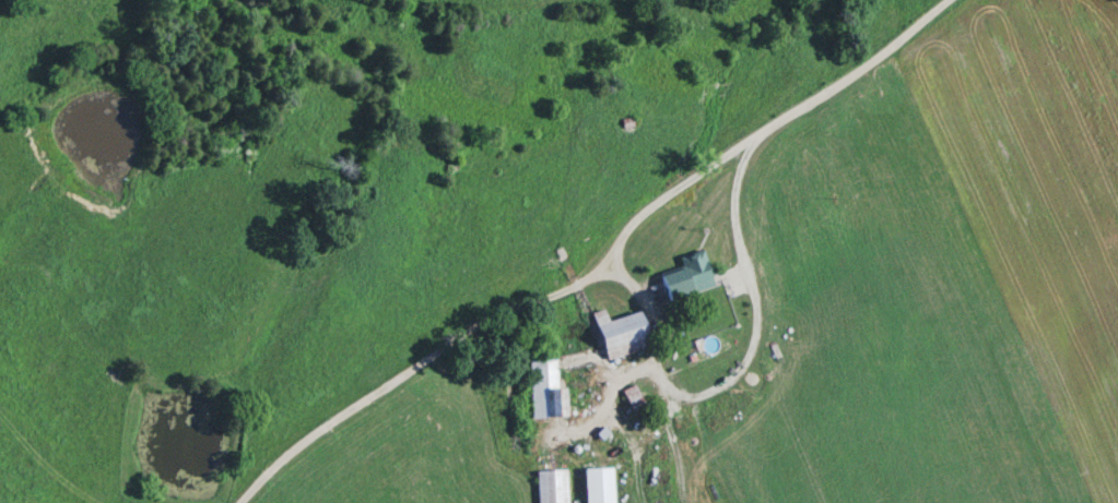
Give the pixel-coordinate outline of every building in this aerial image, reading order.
[(717,287),(708,251),(680,258),(690,295),(717,287)] [(656,348),(647,313),(610,322),(607,311),(593,315),(604,360),(656,348)] [(531,363),(532,420),(569,420),(568,389),(559,390),(558,362),(531,363)] [(616,470),(589,470),(589,502),(616,502),(616,470)] [(538,472),(539,502),(569,502),(569,472),(538,472)]
